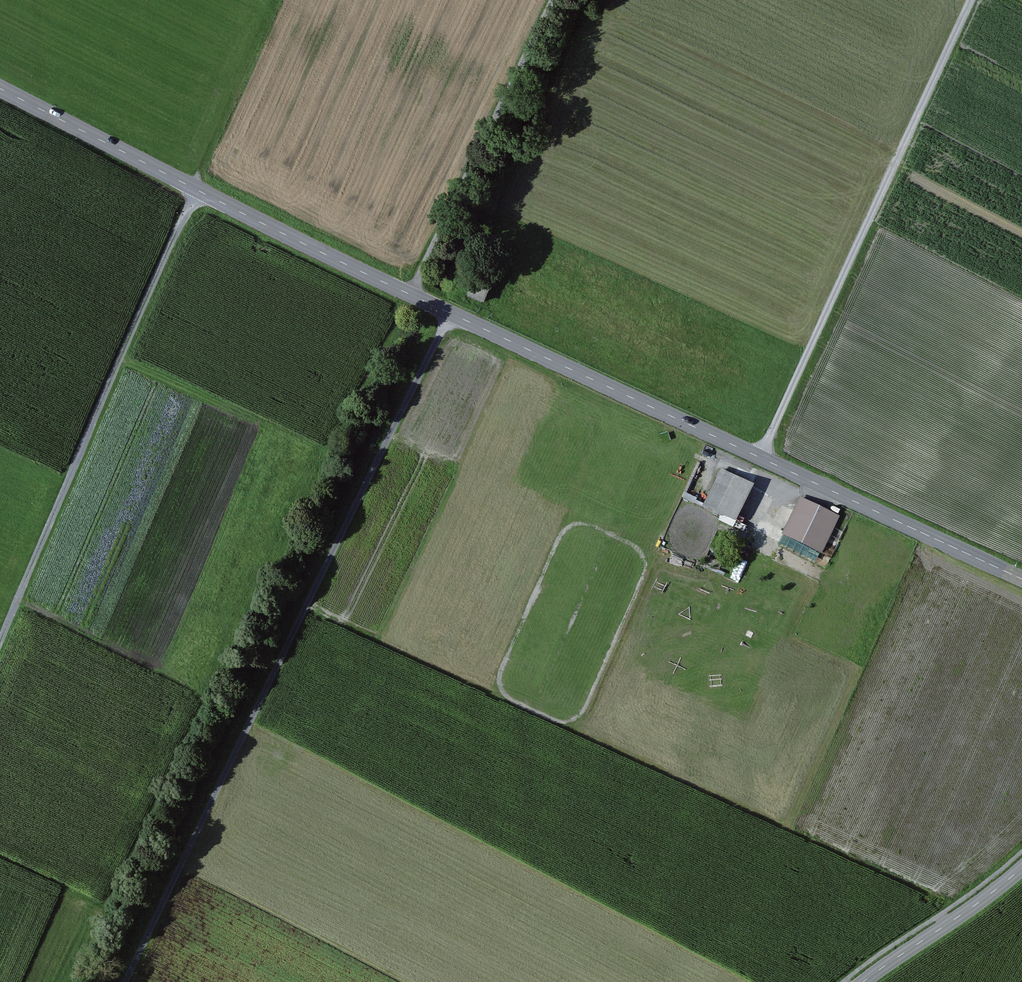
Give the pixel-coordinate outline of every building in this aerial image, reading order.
[(741,524),(759,486),(722,469),(704,507),(741,524)] [(842,517),(803,498),(785,535),(823,555),(842,517)]
